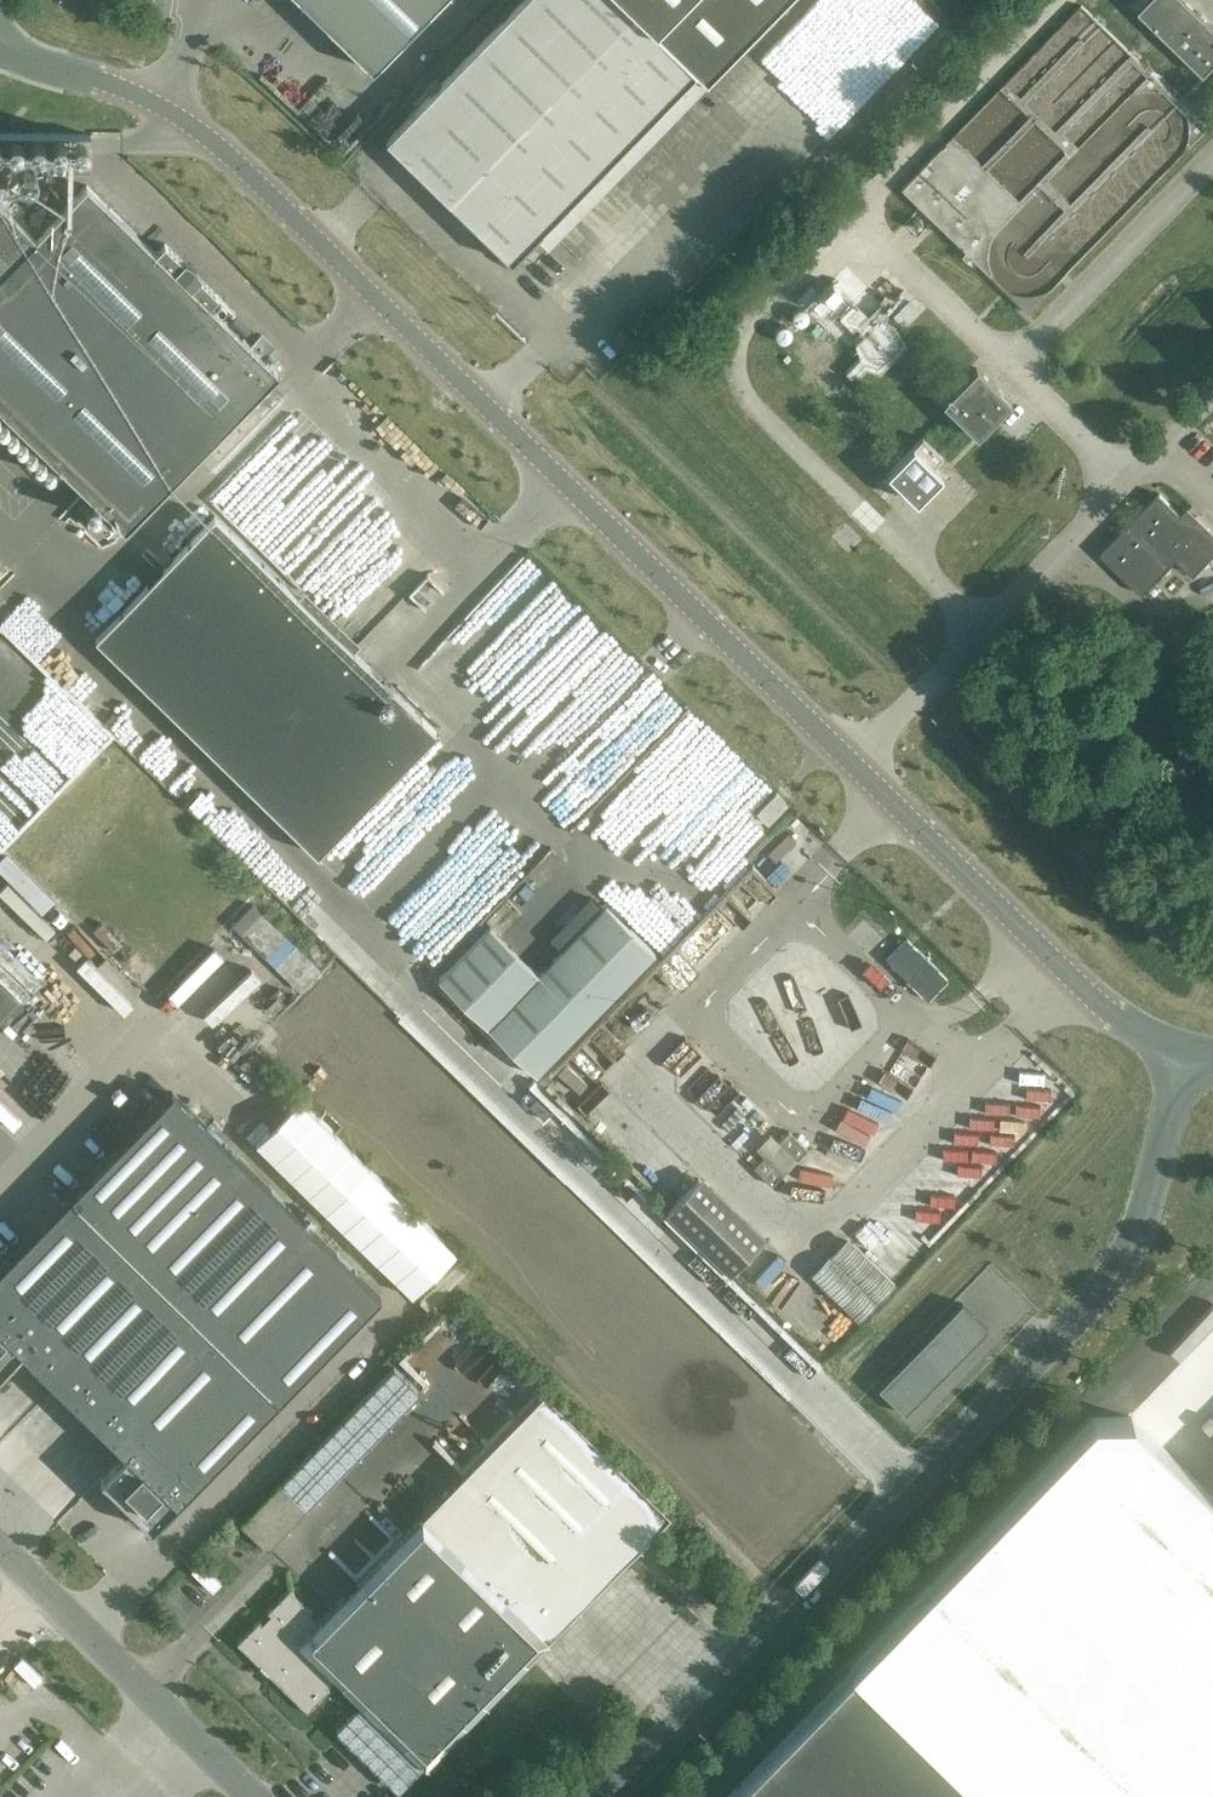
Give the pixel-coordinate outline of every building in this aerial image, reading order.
[(373,70),(441,0),(301,0),(373,70)] [(786,0),(522,0),(386,139),(511,262),(537,235),(547,245),(786,0)] [(1205,75),(1212,66),(1212,26),(1187,0),(1150,0),(1139,11),(1205,75)] [(125,529),(278,372),(209,305),(218,295),(165,243),(156,252),(87,185),(36,237),(0,202),(0,407),(125,529)] [(869,362),(876,369),(902,339),(874,314),(851,341),(860,349),(845,366),(857,376),(869,362)] [(976,367),(942,402),(977,437),(1011,401),(976,367)] [(943,457),(923,437),(887,473),(917,502),(942,476),(933,467),(943,457)] [(1101,553),(1143,594),(1177,558),(1194,575),(1212,555),(1212,531),(1197,515),(1188,507),(1184,511),(1181,514),(1160,493),(1129,525),(1110,544),(1101,553)] [(317,854),(437,731),(215,515),(95,637),(317,854)] [(962,715),(968,708),(963,703),(957,710),(962,715)] [(784,799),(777,792),(776,792),(757,812),(768,823),(788,803),(787,802),(784,799)] [(657,803),(637,819),(646,830),(666,814),(657,803)] [(798,823),(761,859),(783,883),(821,847),(798,823)] [(326,856),(344,887),(356,880),(374,909),(383,904),(366,875),(358,880),(339,848),(326,856)] [(233,924),(300,990),(321,969),(252,904),(233,924)] [(490,926),(438,979),(536,1074),(656,952),(613,910),(601,910),(539,973),(490,926)] [(948,979),(907,938),(886,959),(928,1000),(948,979)] [(15,998),(0,983),(0,1013),(15,998)] [(153,1528),(381,1295),(173,1092),(0,1269),(0,1373),(22,1350),(126,1452),(100,1478),(152,1529),(153,1528)] [(300,1100),(255,1142),(412,1296),(455,1252),(300,1100)] [(796,1160),(807,1149),(789,1131),(754,1166),(772,1185),(783,1174),(782,1173),(796,1159),(796,1160)] [(762,1240),(699,1178),(667,1210),(730,1273),(762,1240)] [(800,1270),(849,1316),(882,1281),(833,1235),(800,1270)] [(398,1320),(416,1300),(403,1289),(385,1308),(398,1320)] [(988,1329),(962,1302),(878,1388),(905,1414),(988,1329)] [(815,1326),(804,1336),(816,1351),(828,1341),(815,1326)] [(30,1380),(8,1398),(18,1411),(40,1393),(30,1380)] [(425,1765),(549,1639),(673,1511),(541,1387),(422,1515),(318,1621),(310,1613),(312,1611),(290,1588),(267,1611),(270,1614),(262,1622),(259,1619),(237,1642),(260,1664),(263,1661),(271,1670),(268,1673),(308,1711),(330,1688),(327,1686),(336,1677),(362,1703),(425,1764),(425,1765)] [(297,1466),(241,1523),(267,1548),(323,1492),(297,1466)] [(222,1584),(200,1562),(191,1573),(212,1594),(222,1584)] [(854,1671),(731,1796),(984,1796),(854,1671)] [(1202,1796),(1212,1796),(1212,1786),(1202,1796)]
